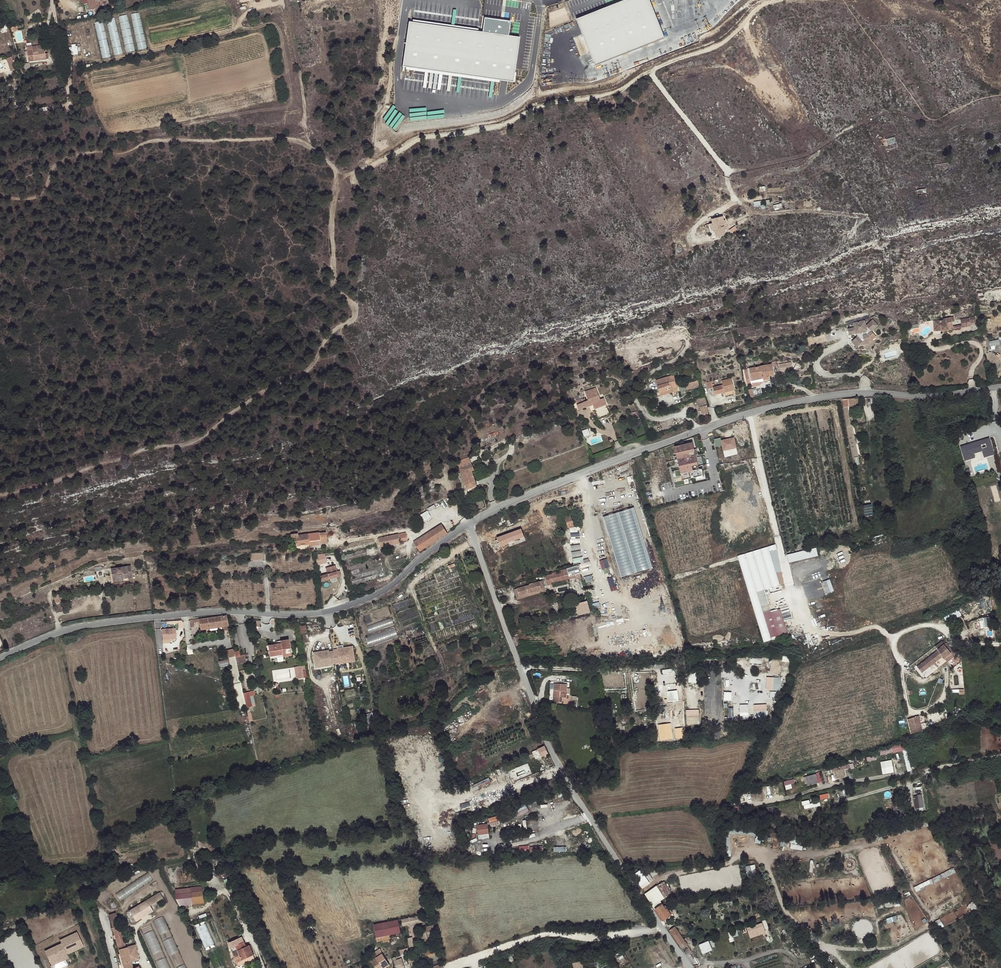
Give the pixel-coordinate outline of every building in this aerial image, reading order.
[(88,0),(87,0),(88,3),(90,9),(93,8),(94,11),(99,10),(98,5),(108,2),(107,0),(91,0),(90,1),(88,0)] [(578,22),(596,67),(666,40),(650,0),(632,0),(632,1),(578,22)] [(131,14),(139,50),(147,48),(139,12),(131,14)] [(119,16),(127,53),(135,51),(127,15),(119,16)] [(481,31),(407,23),(402,67),(513,80),(514,70),(518,35),(506,33),(508,20),(482,17),(481,31)] [(107,19),(114,56),(123,54),(115,18),(107,19)] [(95,22),(102,58),(111,57),(103,21),(95,22)] [(46,58),(48,57),(48,53),(45,54),(44,45),(27,47),(28,61),(46,59),(46,58)] [(884,136),(880,137),(883,147),(887,145),(889,150),(898,147),(895,137),(886,140),(884,136)] [(723,216),(712,219),(713,223),(709,224),(711,230),(714,229),(716,237),(721,236),(726,232),(725,226),(727,226),(726,221),(724,221),(723,216)] [(962,324),(962,327),(970,325),(971,324),(970,320),(976,319),(975,315),(969,316),(970,317),(961,319),(962,324)] [(942,330),(942,331),(949,329),(948,327),(953,326),(952,321),(955,320),(954,316),(951,316),(944,318),(943,319),(942,319),(934,320),(934,330),(942,330)] [(876,336),(872,331),(878,324),(873,319),(867,325),(866,325),(865,320),(854,322),(855,327),(857,333),(857,336),(852,341),(857,346),(858,345),(865,344),(866,349),(871,348),(871,347),(875,343),(875,340),(877,340),(876,336)] [(913,332),(920,331),(919,323),(912,325),(913,332)] [(780,362),(780,370),(793,369),(792,362),(780,362)] [(772,363),(744,369),(746,379),(751,378),(752,382),(769,379),(769,376),(774,375),(773,367),(772,363)] [(656,393),(657,396),(679,390),(678,385),(676,385),(673,375),(655,380),(659,392),(656,393)] [(707,382),(708,388),(713,387),(715,395),(725,392),(726,396),(733,394),(732,390),(734,389),(732,378),(722,381),(723,384),(713,387),(713,385),(714,385),(714,383),(713,383),(712,381),(707,382)] [(685,383),(686,389),(699,386),(697,380),(685,383)] [(600,399),(596,387),(585,391),(588,400),(584,401),(586,407),(591,405),(590,403),(592,402),(593,404),(598,418),(610,414),(607,404),(604,397),(600,399)] [(698,398),(700,406),(706,404),(705,399),(705,398),(704,396),(698,398)] [(848,398),(842,399),(844,406),(847,406),(849,406),(850,407),(854,406),(859,406),(857,398),(848,398)] [(699,407),(701,415),(708,413),(705,405),(699,407)] [(721,437),(714,439),(716,446),(722,445),(724,451),(737,447),(735,436),(722,439),(721,437)] [(990,437),(961,445),(965,460),(976,457),(975,453),(982,451),(984,457),(995,454),(990,437)] [(675,446),(678,463),(680,468),(682,480),(704,476),(703,469),(699,469),(698,464),(693,442),(675,446)] [(467,490),(477,486),(471,471),(474,470),(472,464),(459,469),(467,490)] [(991,486),(993,492),(994,491),(996,500),(1000,499),(997,485),(991,486)] [(864,505),(864,516),(872,515),(872,504),(864,505)] [(425,520),(432,516),(428,510),(421,514),(425,520)] [(621,577),(636,572),(620,512),(604,516),(621,577)] [(573,526),(570,515),(564,517),(568,528),(573,526)] [(447,533),(441,523),(414,541),(420,551),(447,533)] [(579,527),(571,527),(571,537),(579,537),(579,527)] [(525,537),(522,528),(496,537),(500,546),(525,537)] [(325,531),(302,535),(300,544),(309,543),(309,545),(321,543),(321,542),(327,542),(326,537),(325,531)] [(401,540),(408,539),(406,532),(377,538),(380,545),(383,544),(383,541),(400,538),(401,540)] [(297,545),(300,545),(300,544),(302,535),(297,535),(297,533),(291,534),(291,537),(295,537),(297,545)] [(581,544),(571,545),(572,556),(582,555),(581,544)] [(738,557),(763,642),(771,640),(757,592),(780,585),(777,573),(782,572),(774,546),(738,557)] [(789,563),(819,555),(817,547),(787,554),(789,563)] [(264,559),(263,552),(250,552),(251,560),(264,559)] [(317,553),(318,564),(327,563),(326,553),(317,553)] [(600,560),(603,569),(610,567),(607,558),(600,560)] [(575,578),(576,579),(580,578),(575,565),(558,571),(558,573),(555,574),(554,572),(550,573),(549,574),(547,575),(550,583),(550,585),(575,578)] [(128,578),(132,577),(131,566),(111,569),(113,584),(129,581),(128,578)] [(321,579),(337,575),(335,570),(336,570),(335,566),(326,568),(327,572),(319,574),(321,579)] [(607,578),(611,587),(616,585),(612,576),(607,578)] [(519,597),(517,589),(514,590),(517,601),(545,592),(542,580),(538,582),(541,590),(538,591),(519,597)] [(538,581),(535,582),(530,584),(530,585),(517,589),(519,597),(538,591),(541,590),(538,582),(538,581)] [(577,605),(580,615),(591,612),(587,602),(577,605)] [(945,617),(948,622),(961,614),(958,609),(945,617)] [(222,626),(223,630),(227,630),(230,629),(227,615),(226,615),(199,620),(200,629),(222,626)] [(369,631),(394,625),(393,619),(367,624),(369,631)] [(395,627),(366,637),(369,646),(399,636),(395,627)] [(283,655),(283,657),(291,656),(289,640),(280,641),(281,644),(268,646),(270,657),(283,655)] [(945,649),(947,647),(943,643),(936,649),(937,649),(923,661),(926,665),(927,666),(932,662),(931,661),(934,659),(935,659),(941,654),(940,653),(945,649)] [(354,646),(313,651),(315,667),(356,662),(354,646)] [(949,653),(948,648),(947,647),(945,649),(940,653),(941,654),(944,657),(949,653)] [(234,684),(241,683),(240,678),(236,661),(235,657),(235,655),(228,657),(234,684)] [(939,667),(946,661),(943,657),(923,673),(926,677),(939,666),(939,667)] [(306,665),(295,666),(296,679),(304,678),(304,672),(307,672),(306,665)] [(767,677),(767,689),(782,689),(782,677),(767,677)] [(566,701),(567,690),(567,683),(553,683),(553,701),(566,701)] [(245,702),(242,690),(235,691),(238,705),(245,703),(245,702)] [(254,690),(243,693),(247,708),(257,705),(254,690)] [(668,691),(668,702),(679,701),(678,690),(668,691)] [(768,704),(755,704),(755,718),(768,717),(768,704)] [(700,724),(700,709),(687,709),(687,724),(700,724)] [(913,718),(908,720),(911,734),(917,732),(913,718)] [(879,750),(880,755),(904,750),(908,771),(912,770),(907,742),(893,744),(893,747),(879,750)] [(545,746),(538,749),(541,756),(548,753),(545,746)] [(893,760),(882,760),(883,773),(894,773),(893,760)] [(845,769),(854,768),(853,763),(833,766),(835,778),(846,776),(845,769)] [(805,775),(807,784),(823,782),(821,772),(805,775)] [(792,783),(795,782),(795,778),(784,780),(786,789),(793,788),(792,783)] [(914,794),(915,807),(924,806),(923,794),(914,794)] [(804,805),(804,809),(820,806),(819,802),(809,804),(809,800),(806,801),(806,802),(802,803),(803,805),(804,805)] [(514,809),(517,817),(530,811),(526,803),(514,809)] [(893,808),(894,816),(906,814),(905,806),(893,808)] [(492,826),(500,823),(497,815),(489,818),(492,826)] [(487,824),(477,825),(478,835),(489,834),(487,824)] [(756,864),(746,865),(748,876),(757,875),(756,864)] [(954,868),(914,886),(916,890),(956,872),(954,868)] [(120,898),(154,881),(151,874),(116,891),(120,898)] [(655,887),(644,894),(652,905),(661,903),(660,901),(664,898),(672,895),(664,883),(655,887)] [(176,895),(202,892),(201,886),(175,890),(176,895)] [(161,892),(129,908),(135,921),(161,907),(157,900),(163,897),(161,892)] [(176,895),(179,906),(204,903),(202,892),(176,895)] [(662,905),(661,903),(652,905),(655,909),(662,920),(671,915),(667,909),(669,907),(667,904),(665,906),(667,908),(666,909),(662,904),(662,905)] [(40,919),(52,916),(50,910),(38,914),(40,919)] [(109,915),(112,928),(118,926),(119,926),(115,913),(109,915)] [(422,915),(402,919),(402,923),(403,926),(422,922),(424,922),(423,915),(422,915)] [(398,920),(386,922),(389,938),(401,936),(401,932),(399,923),(398,920)] [(376,937),(377,941),(383,940),(383,942),(389,941),(389,938),(386,922),(374,924),(376,937)] [(750,937),(766,933),(763,922),(747,926),(750,937)] [(197,927),(206,947),(215,943),(205,923),(197,927)] [(112,928),(118,949),(124,948),(118,926),(112,928)] [(675,927),(670,931),(682,948),(687,946),(675,927)] [(731,938),(739,935),(737,929),(729,932),(731,938)] [(61,942),(45,950),(53,967),(60,967),(69,964),(66,959),(70,957),(68,953),(85,946),(78,931),(60,939),(61,942)] [(160,967),(171,967),(157,934),(153,936),(153,935),(150,937),(148,933),(146,934),(160,967)] [(164,941),(172,959),(181,956),(174,937),(164,941)] [(233,956),(237,966),(238,965),(239,966),(255,958),(251,950),(252,950),(250,946),(249,946),(246,947),(242,937),(228,943),(234,956),(233,956)] [(699,944),(703,953),(713,949),(709,940),(699,944)] [(139,959),(135,945),(127,947),(131,961),(139,959)] [(407,956),(409,963),(412,967),(413,967),(422,965),(439,959),(436,946),(407,956)] [(123,967),(133,967),(131,961),(127,947),(124,948),(118,949),(123,967)] [(374,966),(376,967),(384,967),(389,964),(382,953),(380,948),(374,951),(376,957),(370,960),(374,966)] [(400,958),(393,961),(396,967),(397,967),(405,967),(400,958)]
